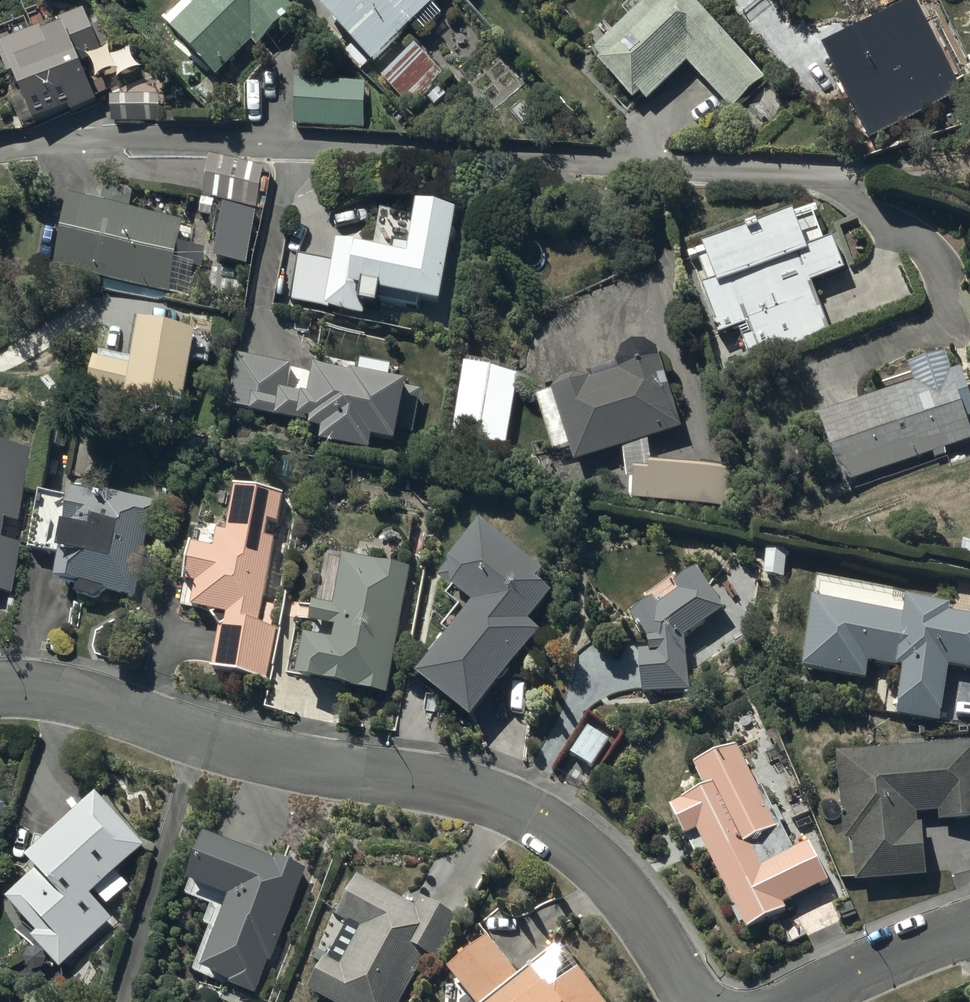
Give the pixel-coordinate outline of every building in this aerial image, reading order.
[(284,0),(210,0),(200,12),(189,1),(167,23),(177,33),(175,35),(218,79),(252,45),(256,50),(295,11),(284,0)] [(318,16),(372,68),(415,23),(425,33),(443,15),(432,4),(436,0),(334,0),(318,16)] [(690,0),(655,0),(647,8),(639,0),(637,0),(621,14),(630,23),(594,56),(601,63),(598,66),(633,103),(640,96),(647,104),(688,65),(731,111),(765,78),(690,0)] [(82,66),(105,56),(103,52),(115,47),(106,25),(93,30),(86,14),(61,24),(65,33),(54,38),(41,7),(26,14),(29,21),(0,33),(0,39),(6,54),(1,56),(13,86),(19,83),(36,125),(70,110),(72,114),(98,103),(82,66)] [(438,72),(414,48),(383,80),(407,103),(438,72)] [(366,80),(295,80),(294,125),(365,127),(366,80)] [(163,98),(111,99),(112,125),(164,122),(163,98)] [(214,161),(206,201),(258,211),(266,171),(214,161)] [(58,277),(171,297),(184,227),(71,207),(58,277)] [(230,215),(220,266),(249,271),(259,221),(230,215)] [(330,315),(367,321),(368,316),(383,318),(385,303),(446,314),(462,224),(425,217),(416,270),(375,263),(377,255),(341,249),(330,315)] [(762,362),(831,335),(812,288),(848,275),(836,245),(810,255),(798,223),(708,257),(721,291),(705,297),(722,339),(749,328),(762,362)] [(96,406),(188,420),(200,346),(146,337),(139,380),(101,373),(96,406)] [(560,403),(581,468),(684,436),(661,363),(647,357),(634,360),(626,371),(630,382),(595,393),(582,388),(570,392),(560,403)] [(294,371),(240,360),(231,407),(257,412),(256,417),(308,427),(307,431),(316,433),(315,440),(329,442),(327,451),(376,461),(378,449),(400,454),(413,392),(359,382),(358,387),(323,381),(318,405),(288,399),(294,371)] [(847,492),(969,448),(969,389),(966,378),(957,381),(950,363),(914,376),(920,394),(824,429),(847,492)] [(456,464),(506,472),(520,379),(470,371),(456,464)] [(13,595),(23,545),(4,542),(8,522),(19,524),(33,452),(0,446),(0,593),(13,595)] [(641,486),(639,512),(733,517),(735,485),(659,481),(659,487),(641,486)] [(193,611),(216,615),(213,618),(220,629),(213,672),(269,681),(277,627),(262,624),(276,539),(268,537),(270,523),(279,525),(284,494),(236,486),(228,534),(219,532),(216,550),(191,546),(181,606),(194,608),(193,611)] [(157,530),(162,504),(106,495),(105,499),(75,494),(74,499),(40,493),(30,552),(62,557),(58,584),(79,588),(77,599),(97,603),(108,594),(134,599),(146,529),(157,530)] [(544,577),(479,527),(438,581),(451,591),(444,599),(458,609),(440,632),(448,638),(415,681),(472,725),(541,635),(530,627),(553,598),(537,586),(544,577)] [(785,556),(766,554),(764,578),(783,580),(785,556)] [(409,567),(341,555),(332,607),(313,604),(309,624),(334,629),(331,644),(306,639),(298,679),(386,695),(409,567)] [(639,651),(642,694),(689,691),(685,639),(724,612),(697,574),(674,590),(679,597),(658,611),(654,605),(631,620),(648,645),(648,651),(639,651)] [(948,668),(969,670),(969,619),(950,616),(951,608),(906,603),(904,617),(811,605),(803,673),(866,681),(868,665),(903,670),(897,718),(941,724),(948,668)] [(610,739),(589,726),(570,756),(591,769),(610,739)] [(837,754),(844,842),(852,842),(855,884),(926,878),(922,826),(917,826),(916,815),(938,814),(938,823),(969,821),(969,744),(837,754)] [(697,861),(707,856),(735,910),(731,911),(740,928),(743,926),(747,932),(786,912),(783,907),(827,884),(807,845),(793,852),(780,826),(785,824),(777,809),(772,811),(762,790),(758,792),(737,750),(694,772),(706,795),(671,813),(686,844),(688,843),(697,861)] [(99,799),(53,843),(37,839),(32,863),(29,865),(39,875),(9,905),(38,935),(33,941),(62,971),(113,922),(93,901),(148,848),(99,799)] [(268,963),(270,964),(306,872),(277,861),(275,867),(205,839),(186,887),(228,904),(201,974),(228,985),(228,987),(255,997),(268,963)] [(306,991),(327,1001),(399,1001),(424,955),(436,961),(459,919),(419,898),(414,908),(357,877),(335,917),(347,924),(329,959),(325,957),(306,991)] [(473,1001),(487,1001),(518,976),(487,939),(473,950),(469,944),(458,953),(462,959),(447,971),(473,1001)] [(561,952),(499,1001),(602,1001),(561,952)]
